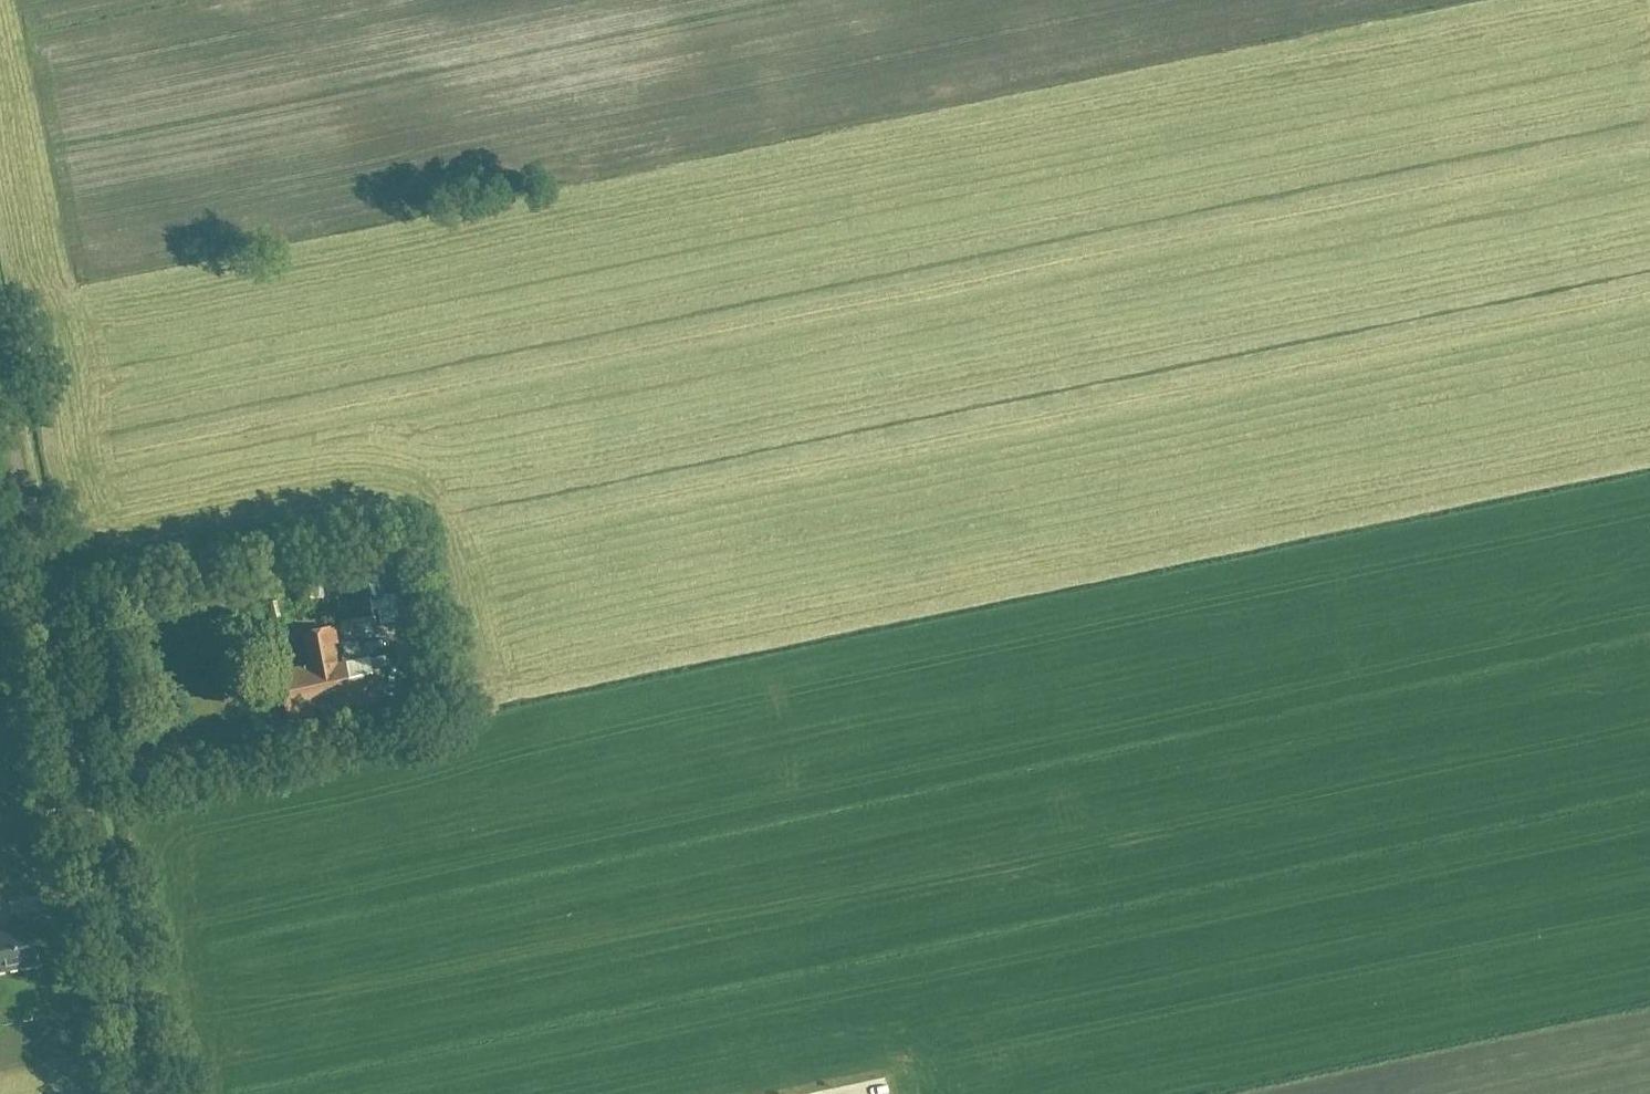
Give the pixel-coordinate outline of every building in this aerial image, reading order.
[(368,598),(336,603),(340,629),(373,624),(368,598)] [(368,653),(336,660),(329,628),(303,634),(310,664),(304,665),(304,666),(278,672),(288,720),(379,701),(368,653)] [(34,963),(27,925),(0,930),(0,970),(34,963)]
